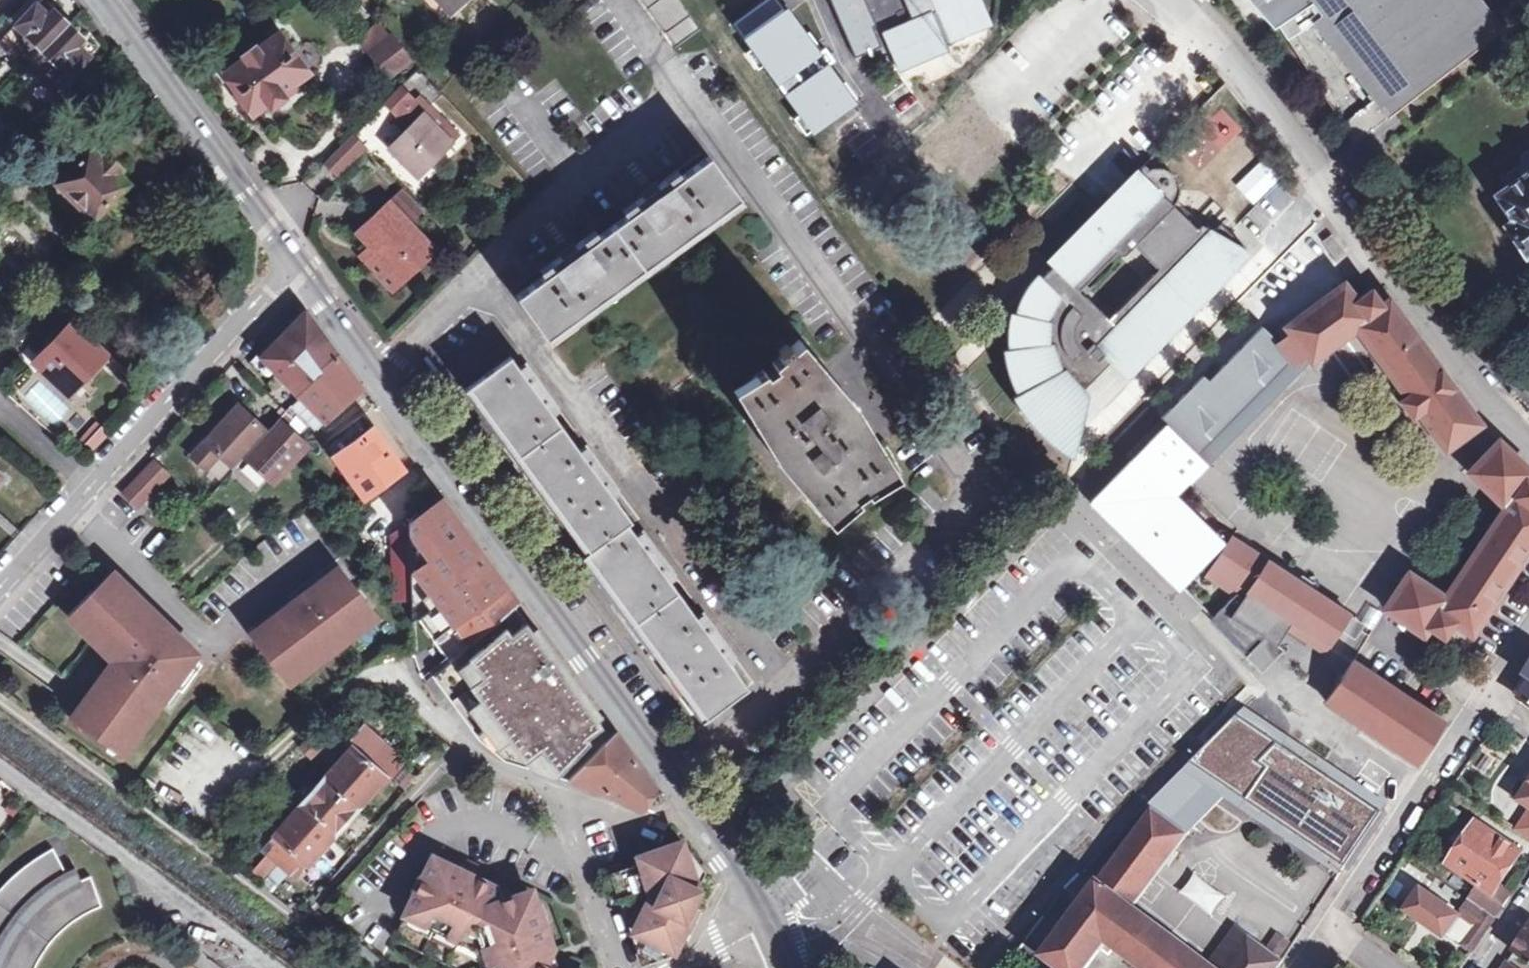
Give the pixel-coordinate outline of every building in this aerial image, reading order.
[(453,10),(464,0),(443,0),(453,10)] [(680,0),(645,0),(681,50),(704,33),(680,0)] [(935,12),(880,35),(894,69),(986,30),(973,0),(930,0),(935,12)] [(1277,30),(1281,27),(1357,146),(1503,32),(1478,0),(1250,0),(1277,30)] [(36,59),(70,24),(55,9),(49,16),(37,3),(16,24),(26,34),(23,37),(28,42),(23,47),(36,59)] [(84,38),(70,24),(36,59),(28,67),(50,88),(66,73),(70,77),(91,57),(78,44),(84,38)] [(249,39),(238,46),(238,52),(245,61),(226,75),(257,116),(272,105),(276,109),(310,83),(307,79),(314,73),(281,33),(261,48),(254,40),(249,39)] [(391,78),(414,61),(392,38),(370,56),(391,78)] [(417,102),(402,88),(388,104),(402,117),(404,115),(417,102)] [(417,127),(412,133),(396,150),(424,176),(464,133),(423,95),(417,102),(404,115),(417,127)] [(417,127),(404,115),(402,117),(399,121),(412,133),(417,127)] [(11,130),(0,119),(0,142),(11,130)] [(368,150),(356,139),(330,166),(342,177),(368,150)] [(88,230),(132,183),(121,172),(125,169),(109,154),(106,158),(95,147),(60,183),(59,193),(68,201),(67,210),(88,230)] [(537,281),(517,295),(550,341),(743,204),(710,157),(671,185),(666,180),(645,194),(625,209),(628,216),(601,236),(596,230),(576,245),(552,261),(556,267),(537,281)] [(1259,157),(1231,186),(1251,205),(1279,176),(1259,157)] [(1036,365),(1041,373),(1047,380),(1065,398),(1103,358),(1110,366),(1125,381),(1247,254),(1218,227),(1211,234),(1199,227),(1193,233),(1187,239),(1163,216),(1170,209),(1175,199),(1175,192),(1170,181),(1161,174),(1155,173),(1149,172),(1139,176),(1048,271),(1057,280),(1046,291),(1044,293),(1039,298),(1034,308),(1030,317),(1028,325),(1027,334),(1028,342),(1029,350),(1032,359),(1036,365)] [(1499,195),(1515,220),(1509,225),(1528,256),(1528,175),(1499,195)] [(1285,212),(1289,192),(1271,189),(1267,209),(1285,212)] [(412,218),(423,209),(409,194),(397,203),(412,218)] [(375,261),(398,286),(434,253),(393,208),(361,237),(371,247),(379,257),(375,261)] [(428,214),(423,209),(412,218),(417,224),(428,214)] [(1163,216),(1187,239),(1193,233),(1170,209),(1163,216)] [(1346,256),(1332,238),(1322,246),(1337,264),(1346,256)] [(379,257),(371,247),(361,256),(393,291),(398,286),(375,261),(379,257)] [(1048,271),(1038,282),(1046,291),(1057,280),(1048,271)] [(1077,411),(1072,406),(1065,398),(1047,380),(1041,373),(1036,365),(1032,359),(1029,350),(1028,342),(1027,334),(1028,325),(1030,317),(1034,308),(1039,298),(1044,293),(1046,291),(1038,282),(1034,277),(1018,297),(1010,317),(1004,316),(1003,357),(997,358),(1003,376),(1020,407),(1016,411),(1052,451),(1070,467),(1086,410),(1082,412),(1079,412),(1077,411)] [(1275,377),(1277,379),(1310,354),(1316,362),(1360,329),(1411,397),(1403,403),(1417,421),(1424,415),(1450,450),(1483,425),(1392,303),(1387,306),(1376,290),(1360,301),(1347,285),(1289,329),(1294,335),(1280,346),(1263,329),(1209,385),(1239,414),(1275,377)] [(304,397),(340,358),(307,313),(265,359),(304,397)] [(36,364),(60,386),(69,377),(80,387),(109,356),(74,323),(36,364)] [(785,357),(776,366),(779,371),(770,378),(766,373),(735,391),(742,401),(783,467),(818,508),(834,527),(863,504),(859,498),(868,491),(872,497),(902,477),(890,457),(859,409),(811,351),(804,342),(795,350),(791,346),(782,353),(785,357)] [(671,581),(677,576),(660,553),(646,533),(639,538),(629,524),(633,521),(614,495),(620,490),(604,468),(588,447),(583,451),(553,412),(559,407),(544,386),(528,364),(522,369),(512,356),(465,390),(586,556),(582,558),(704,724),(750,689),(732,663),(737,659),(722,638),(706,615),(699,620),(671,581)] [(365,392),(340,358),(304,397),(308,401),(328,422),(365,392)] [(1103,358),(1065,398),(1072,406),(1082,396),(1110,366),(1103,358)] [(71,396),(80,387),(69,377),(60,386),(71,396)] [(1163,422),(1168,428),(1200,458),(1241,416),(1239,414),(1209,385),(1204,380),(1163,422)] [(54,423),(69,409),(42,381),(27,396),(54,423)] [(1082,412),(1086,410),(1088,408),(1088,402),(1082,396),(1072,406),(1077,411),(1079,412),(1082,412)] [(304,397),(291,411),(295,415),(298,412),(308,401),(304,397)] [(328,422),(308,401),(298,412),(319,432),(328,422)] [(196,459),(211,472),(225,456),(238,468),(246,460),(270,434),(240,408),(196,459)] [(288,414),(284,419),(289,424),(294,419),(288,414)] [(356,477),(391,452),(367,418),(331,443),(356,477)] [(78,435),(92,450),(109,433),(96,419),(78,435)] [(270,434),(246,460),(271,483),(309,443),(289,424),(284,419),(270,434)] [(1200,458),(1168,428),(1150,447),(1156,453),(1102,510),(1186,591),(1224,551),(1170,499),(1187,482),(1192,487),(1210,468),(1200,458)] [(1507,508),(1448,600),(1411,575),(1388,609),(1427,635),(1432,629),(1448,640),(1458,624),(1475,634),(1528,552),(1528,469),(1501,443),(1472,473),(1507,508)] [(1183,595),(1186,591),(1102,510),(1156,453),(1150,447),(1092,507),(1183,595)] [(405,472),(391,452),(356,477),(370,496),(405,472)] [(224,484),(238,468),(225,456),(211,472),(224,484)] [(173,473),(159,461),(142,479),(155,491),(173,473)] [(142,479),(127,494),(140,507),(155,491),(142,479)] [(421,619),(454,663),(517,609),(521,605),(436,489),(409,522),(411,540),(412,545),(414,600),(415,620),(421,619)] [(1282,647),(1293,629),(1329,653),(1354,615),(1237,539),(1212,577),(1241,596),(1217,621),(1253,656),(1269,639),(1282,647)] [(401,601),(414,600),(412,545),(411,540),(397,541),(399,577),(401,577),(401,601)] [(290,600),(253,628),(292,678),(374,616),(340,569),(315,589),(329,608),(319,615),(320,617),(309,625),(293,605),(290,600)] [(74,618),(79,623),(122,578),(118,574),(74,618)] [(199,653),(122,578),(79,623),(96,640),(67,680),(90,697),(80,710),(130,746),(199,653)] [(329,608),(315,589),(293,605),(309,625),(320,617),(319,615),(329,608)] [(549,653),(517,609),(454,663),(434,680),(449,697),(470,683),(535,770),(570,782),(588,763),(612,739),(575,688),(571,691),(566,684),(571,680),(551,651),(549,653)] [(1269,639),(1253,656),(1266,668),(1282,647),(1269,639)] [(1447,722),(1356,662),(1329,703),(1419,763),(1447,722)] [(1528,702),(1528,679),(1518,695),(1528,702)] [(470,683),(449,697),(475,735),(505,761),(535,770),(470,683)] [(80,710),(76,715),(126,752),(130,746),(80,710)] [(1161,797),(1195,831),(1281,743),(1241,715),(1161,797)] [(588,763),(570,782),(596,790),(646,812),(661,795),(617,734),(612,739),(588,763)] [(286,844),(274,857),(285,866),(294,874),(306,862),(313,867),(405,762),(390,748),(374,765),(356,748),(278,837),(286,844)] [(1295,840),(1327,862),(1359,816),(1328,794),(1295,840)] [(1195,831),(1161,797),(1151,807),(1192,834),(1195,831)] [(1137,906),(1192,834),(1151,807),(1089,870),(1063,894),(1047,918),(1065,932),(1047,956),(1064,967),(1092,967),(1111,942),(1146,967),(1283,967),(1287,964),(1238,929),(1213,962),(1137,906)] [(1453,864),(1497,894),(1525,853),(1481,823),(1453,864)] [(286,844),(278,837),(272,831),(260,845),(274,857),(286,844)] [(678,947),(696,909),(694,901),(700,888),(689,855),(673,848),(643,858),(646,865),(617,874),(647,959),(678,947)] [(50,957),(70,935),(82,926),(108,913),(98,882),(88,886),(84,877),(75,882),(61,853),(21,880),(0,902),(0,967),(44,967),(50,957)] [(546,925),(542,909),(482,880),(479,872),(465,865),(459,868),(436,857),(396,940),(452,967),(561,967),(553,945),(548,932),(546,925)] [(1473,901),(1500,920),(1518,893),(1508,886),(1499,898),(1483,887),(1473,901)] [(1411,909),(1447,935),(1461,914),(1425,889),(1411,909)] [(1500,920),(1473,901),(1463,916),(1479,927),(1466,946),(1477,954),(1500,920)] [(1528,961),(1528,936),(1517,953),(1528,961)]
